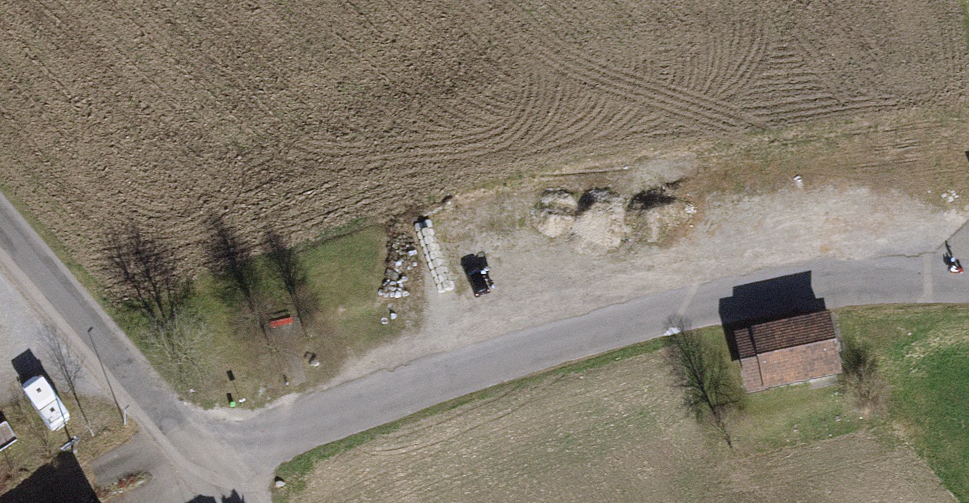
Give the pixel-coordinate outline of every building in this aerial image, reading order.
[(829,317),(733,338),(747,401),(842,381),(829,317)]
